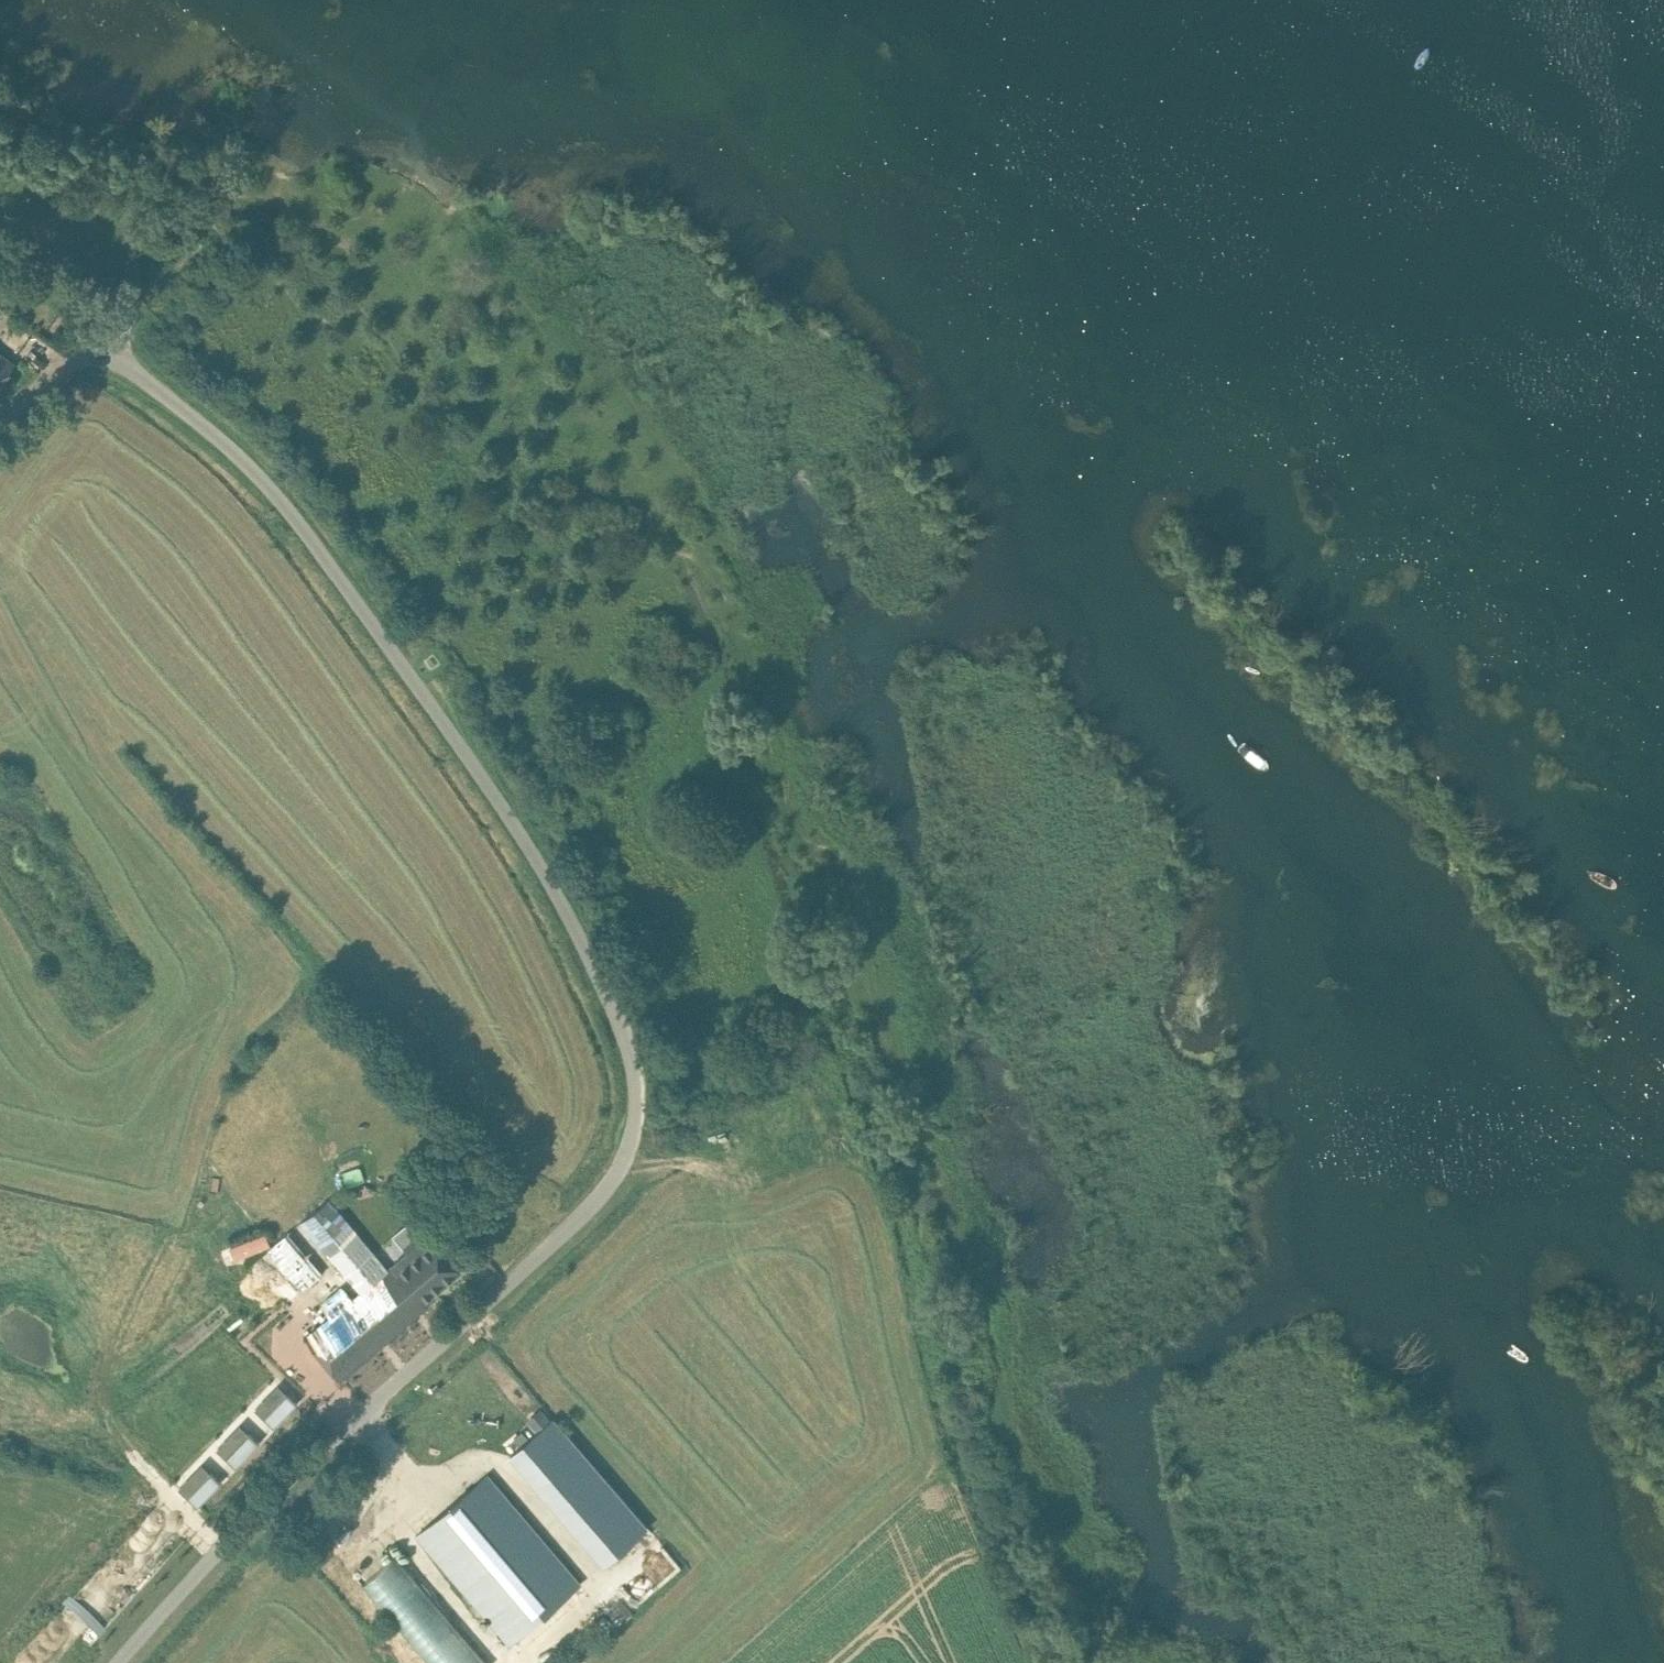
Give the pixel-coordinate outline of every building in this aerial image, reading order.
[(14,363),(0,353),(0,382),(14,363)] [(379,1254),(331,1196),(303,1220),(361,1290),(354,1297),(343,1284),(321,1302),(332,1315),(306,1337),(342,1379),(428,1305),(425,1301),(462,1270),(426,1228),(405,1246),(409,1251),(389,1267),(379,1254)] [(266,1230),(229,1241),(234,1256),(270,1245),(266,1230)] [(326,1273),(290,1230),(268,1250),(292,1278),(287,1282),(299,1295),(326,1273)] [(287,1392),(265,1416),(274,1425),(297,1401),(287,1392)] [(604,1564),(648,1526),(554,1417),(511,1454),(604,1564)] [(249,1432),(227,1456),(236,1465),(259,1441),(249,1432)] [(211,1471),(188,1496),(198,1505),(221,1480),(211,1471)] [(580,1583),(502,1491),(488,1474),(418,1534),(511,1642),(580,1583)] [(364,1583),(431,1662),(486,1662),(396,1556),(364,1583)]
